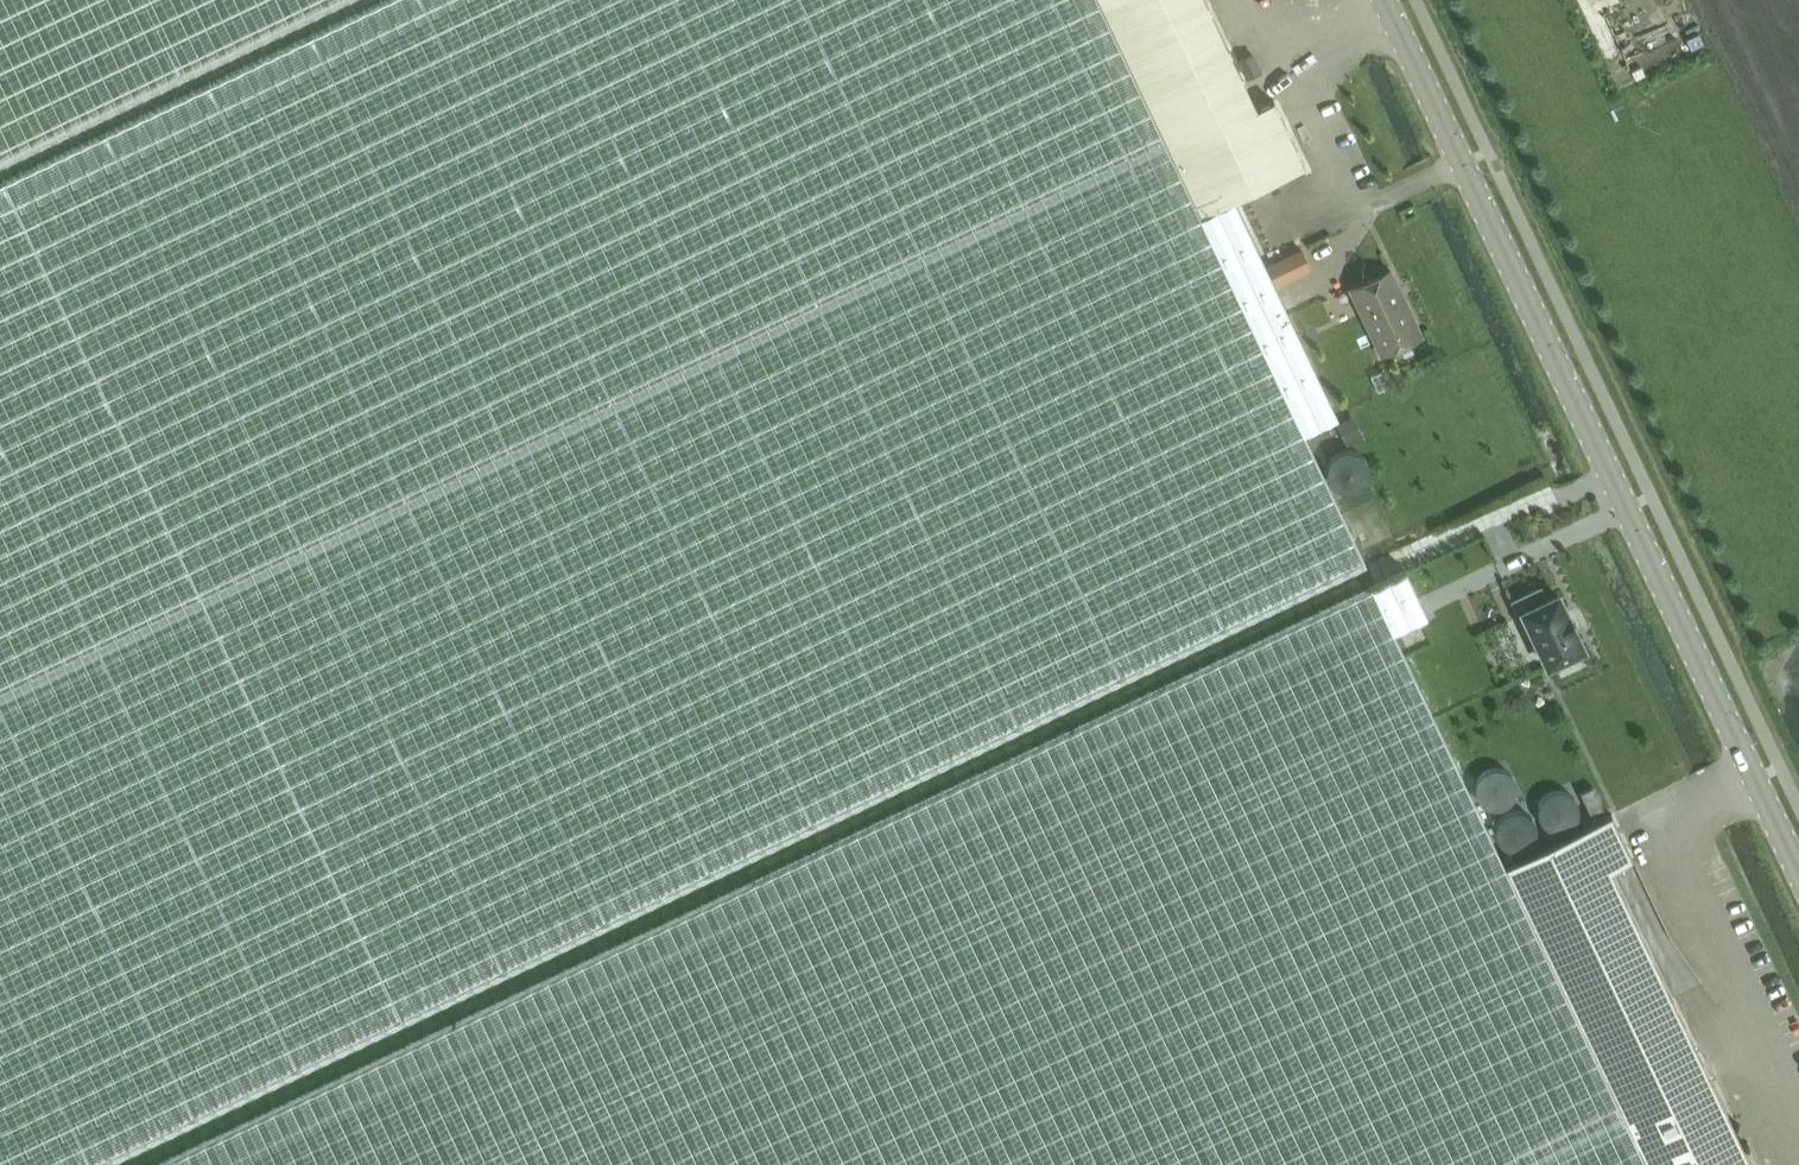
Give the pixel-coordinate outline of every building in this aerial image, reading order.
[(3,181),(0,182),(0,1164),(95,1164),(402,1019),(1365,562),(1304,433),(1338,417),(1234,199),(1304,166),(1274,101),(1256,109),(1204,0),(383,0),(3,181)] [(339,0),(0,0),(0,161),(339,0)] [(1422,337),(1391,270),(1351,289),(1382,355),(1422,337)] [(154,1164),(1752,1164),(1743,1147),(1748,1147),(1749,1146),(1738,1145),(1732,1132),(1738,1123),(1737,1122),(1734,1127),(1611,869),(1633,859),(1612,815),(1504,866),(1393,632),(1428,616),(1406,570),(154,1164)] [(1558,595),(1547,601),(1540,588),(1512,601),(1519,616),(1523,614),(1548,666),(1558,661),(1560,664),(1575,657),(1573,654),(1584,649),(1574,629),(1575,629),(1568,615),(1567,615),(1558,595)] [(1604,808),(1594,786),(1580,793),(1591,815),(1604,808)]
